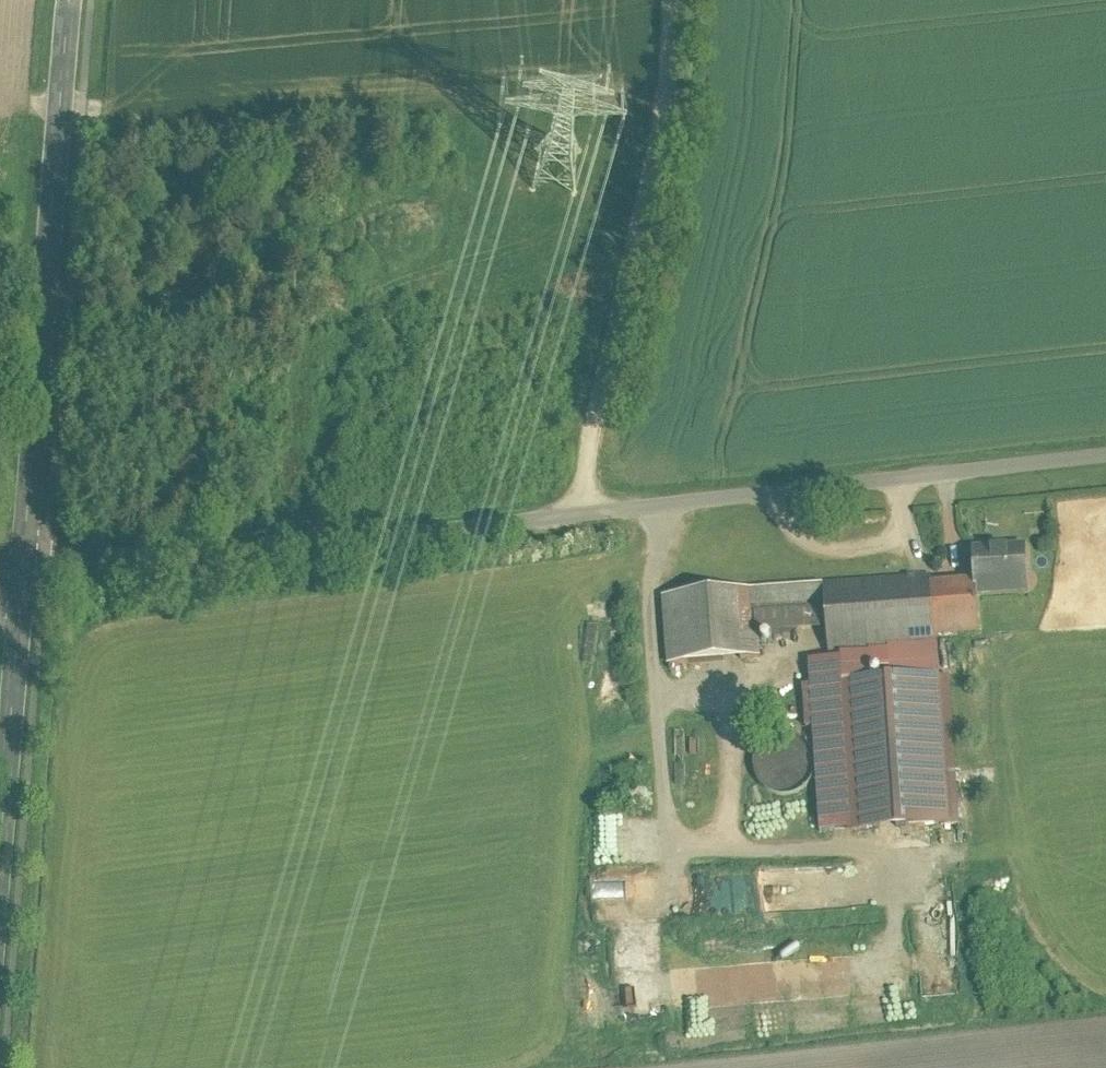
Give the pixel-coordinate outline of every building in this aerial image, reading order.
[(822,732),(829,831),(965,822),(954,676),(945,677),(942,634),(987,630),(984,599),(1038,595),(1035,545),(983,548),(985,584),(941,587),(940,575),(671,594),(676,666),(772,659),(771,638),(836,634),(838,659),(816,661),(818,685),(811,685),(815,733),(822,732)] [(817,767),(817,758),(814,749),(808,742),(800,737),(790,735),(781,737),(772,741),(766,748),(762,757),(761,766),(764,775),(769,783),(776,788),(785,791),(794,791),(802,788),(810,783),(815,775),(817,767)]
